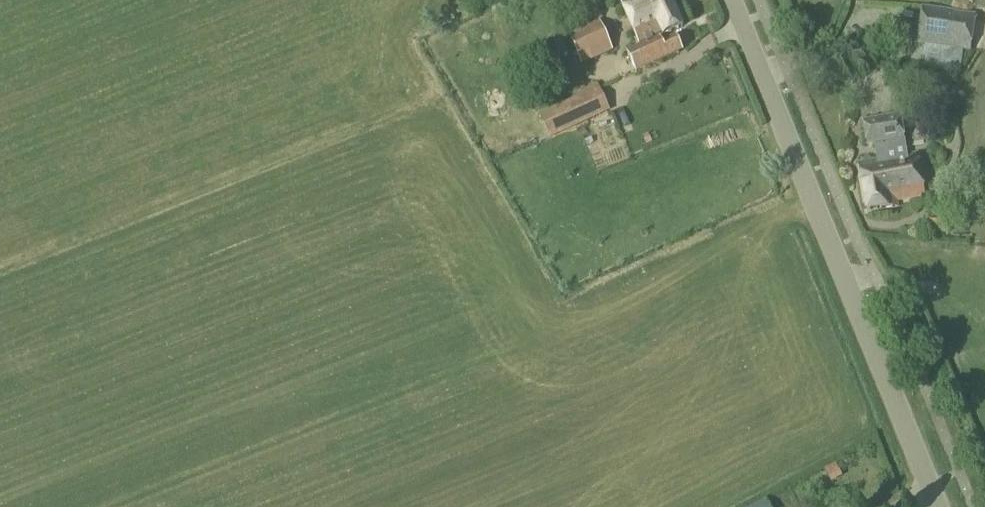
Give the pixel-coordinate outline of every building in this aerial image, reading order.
[(645,40),(647,45),(654,42),(651,37),(653,36),(662,32),(664,36),(683,28),(670,0),(620,0),(639,42),(645,40)] [(971,53),(976,14),(921,7),(916,46),(925,47),(922,71),(959,75),(962,52),(971,53)] [(581,66),(613,51),(599,22),(568,36),(581,66)] [(662,47),(658,39),(654,42),(647,45),(626,55),(637,75),(683,54),(676,40),(662,47)] [(939,74),(930,77),(925,85),(927,95),(936,100),(945,97),(950,89),(948,79),(939,74)] [(550,139),(610,112),(597,84),(574,94),(576,99),(539,116),(550,139)] [(906,157),(900,117),(863,124),(867,147),(881,145),(883,160),(859,164),(867,213),(897,208),(896,202),(924,198),(917,155),(906,157)]
